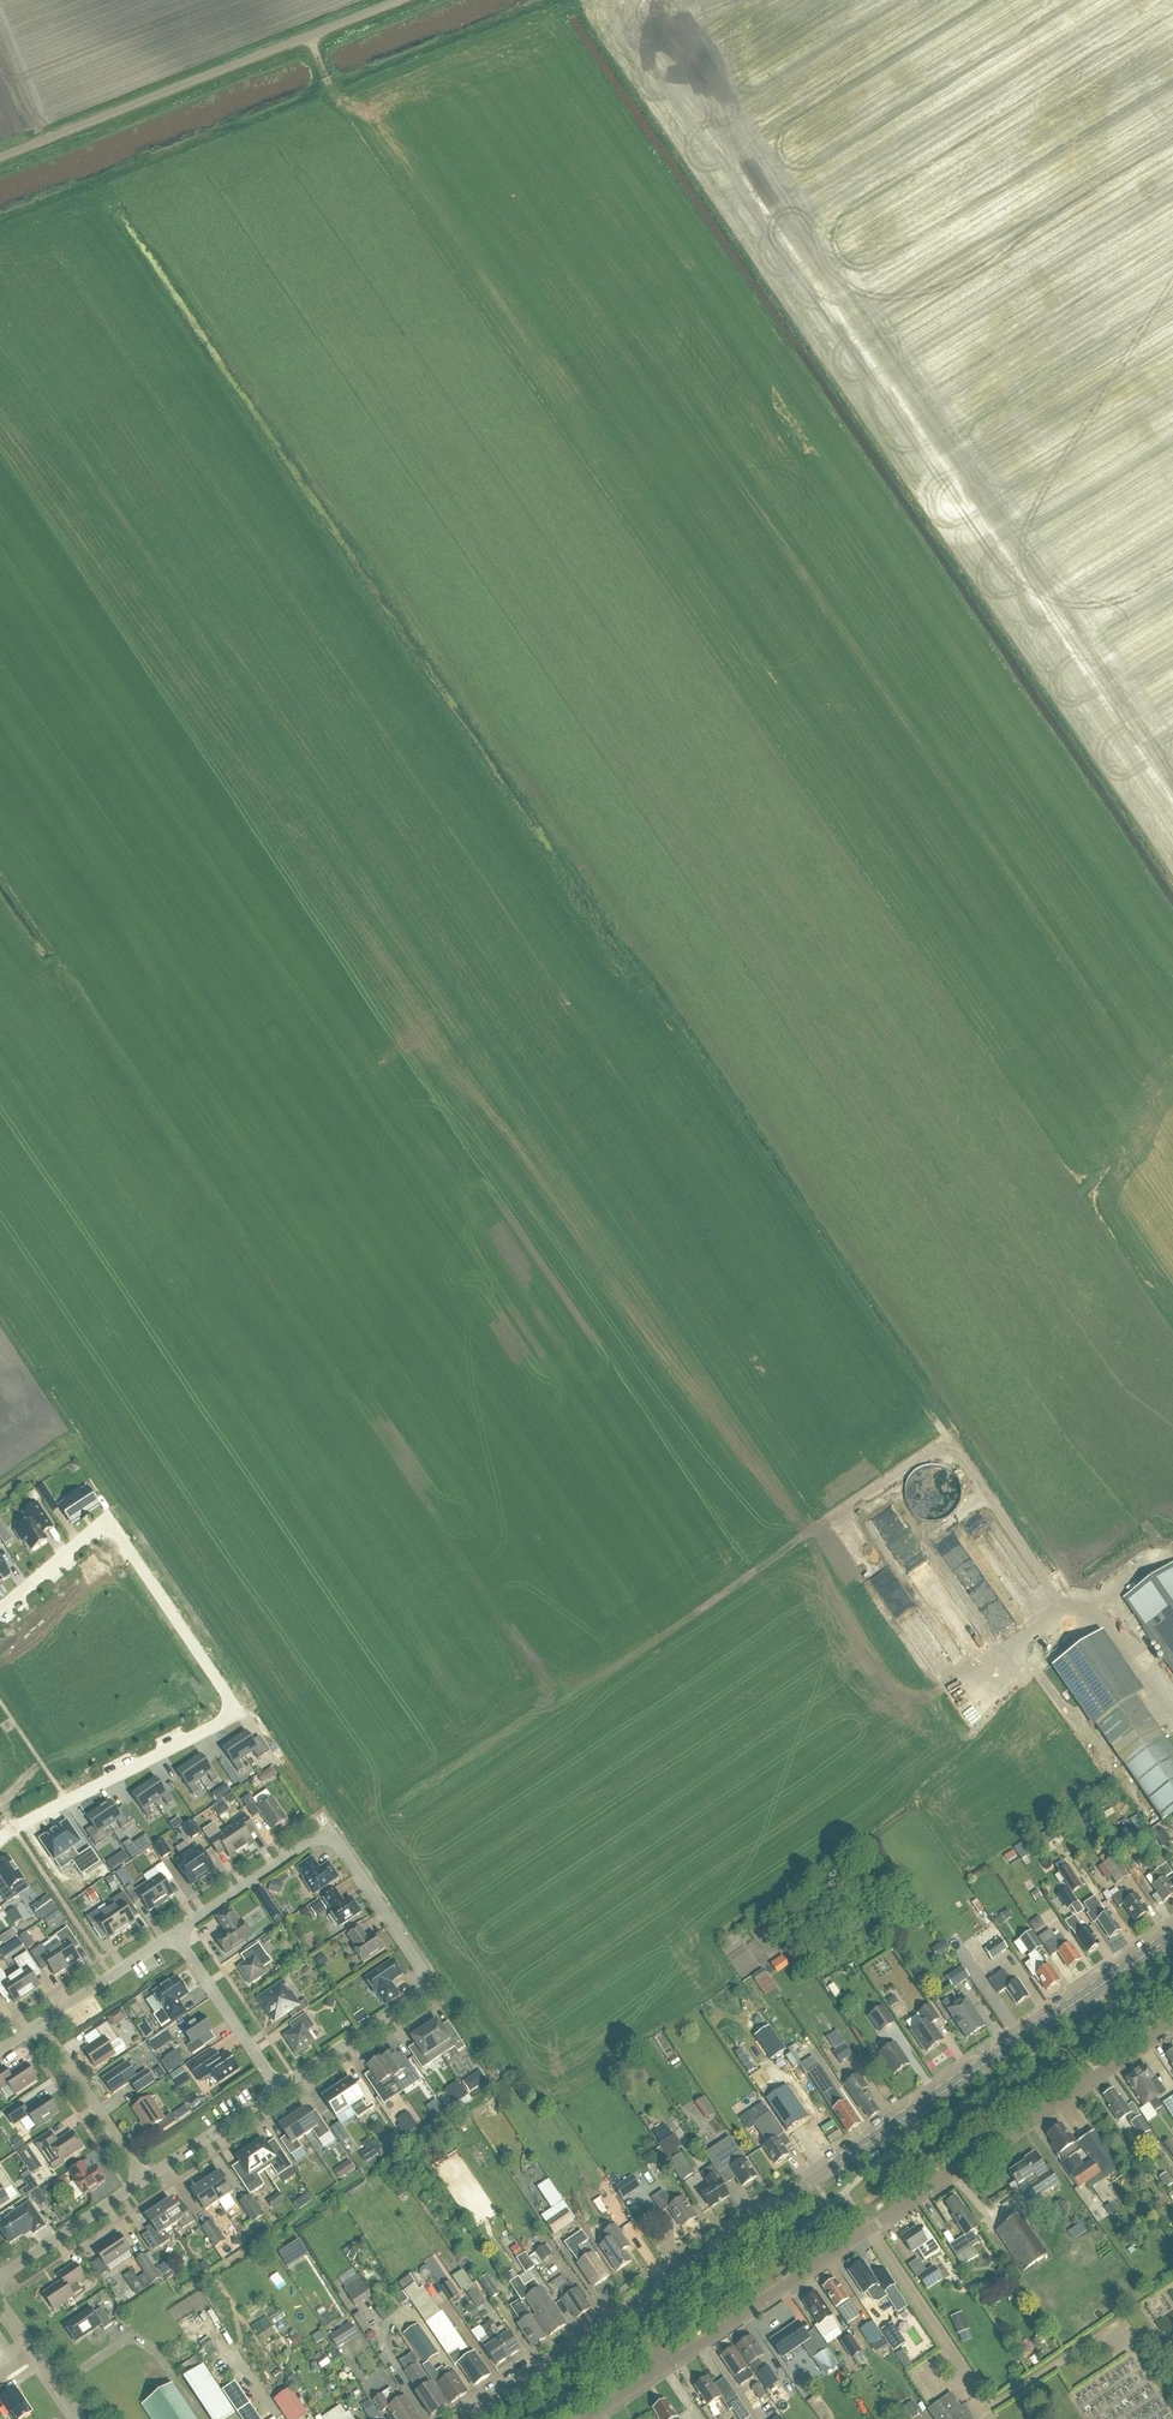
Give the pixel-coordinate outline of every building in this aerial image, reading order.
[(929,1522),(931,1522),(933,1523),(936,1522),(938,1522),(941,1522),(943,1521),(945,1520),(947,1519),(949,1518),(951,1516),(953,1514),(955,1513),(956,1511),(958,1509),(959,1506),(960,1504),(960,1502),(961,1500),(961,1497),(961,1495),(961,1492),(961,1490),(960,1488),(960,1485),(959,1483),(958,1481),(956,1479),(955,1477),(953,1475),(951,1473),(949,1472),(947,1471),(945,1469),(943,1469),(941,1468),(938,1467),(936,1467),(933,1467),(931,1467),(929,1467),(926,1468),(924,1469),(922,1469),(920,1471),(917,1472),(916,1473),(914,1475),(912,1477),(911,1479),(909,1481),(908,1483),(907,1485),(907,1488),(906,1490),(906,1492),(906,1495),(906,1497),(906,1500),(907,1502),(907,1504),(908,1506),(909,1509),(911,1511),(912,1513),(914,1514),(916,1516),(917,1518),(920,1519),(922,1520),(924,1521),(926,1522),(929,1522)] [(38,1491),(45,1501),(51,1497),(44,1487),(38,1491)] [(69,1504),(62,1509),(72,1523),(99,1505),(90,1492),(83,1496),(80,1492),(67,1501),(69,1504)] [(54,1529),(48,1520),(38,1505),(24,1515),(29,1524),(27,1526),(26,1525),(25,1526),(25,1527),(16,1533),(23,1543),(25,1542),(32,1552),(48,1542),(44,1536),(54,1529)] [(955,1537),(936,1551),(943,1562),(963,1548),(955,1537)] [(3,1584),(1,1582),(10,1576),(0,1561),(0,1586),(3,1584)] [(1123,1601),(1172,1671),(1172,1566),(1123,1601)] [(1095,1725),(1162,1823),(1172,1815),(1172,1752),(1136,1697),(1095,1638),(1054,1665),(1095,1725)] [(986,1686),(975,1702),(987,1711),(998,1695),(986,1686)] [(247,1733),(234,1741),(246,1758),(253,1753),(258,1761),(270,1753),(260,1739),(254,1743),(247,1733)] [(246,1758),(234,1741),(222,1749),(239,1774),(244,1771),(239,1763),(246,1758)] [(201,1756),(189,1764),(201,1781),(208,1776),(213,1784),(218,1781),(201,1756)] [(201,1781),(189,1764),(177,1772),(194,1797),(199,1793),(194,1786),(201,1781)] [(270,1768),(257,1777),(262,1784),(275,1776),(270,1768)] [(156,1779),(144,1787),(155,1804),(163,1799),(168,1807),(173,1804),(156,1779)] [(226,1786),(220,1790),(224,1796),(230,1792),(226,1786)] [(148,1809),(155,1804),(144,1787),(132,1795),(148,1820),(153,1817),(148,1809)] [(232,1795),(227,1798),(231,1805),(236,1802),(232,1795)] [(258,1808),(250,1796),(242,1801),(254,1819),(261,1814),(273,1831),(287,1821),(272,1799),(258,1808)] [(214,1806),(219,1815),(228,1810),(223,1801),(214,1806)] [(98,1810),(110,1827),(117,1823),(122,1830),(127,1827),(111,1802),(98,1810)] [(103,1832),(110,1827),(98,1810),(86,1818),(93,1829),(87,1833),(96,1847),(108,1840),(103,1832)] [(228,1831),(242,1851),(253,1844),(248,1836),(255,1831),(244,1815),(232,1822),(235,1827),(228,1831)] [(1138,1815),(1131,1820),(1142,1836),(1135,1840),(1139,1844),(1142,1842),(1143,1844),(1153,1837),(1138,1815)] [(192,1840),(200,1834),(192,1823),(184,1828),(192,1840)] [(42,1840),(41,1841),(42,1842),(54,1860),(55,1861),(56,1861),(56,1860),(67,1853),(82,1876),(100,1864),(91,1850),(79,1858),(73,1849),(79,1844),(80,1845),(81,1844),(80,1843),(68,1825),(67,1824),(66,1824),(66,1825),(42,1841),(42,1840)] [(242,1851),(228,1831),(222,1836),(214,1824),(203,1832),(219,1856),(225,1851),(231,1859),(242,1851)] [(1042,1848),(1059,1835),(1052,1826),(1035,1838),(1042,1848)] [(147,1836),(133,1846),(139,1855),(153,1846),(147,1836)] [(163,1860),(171,1854),(163,1843),(155,1848),(163,1860)] [(181,1846),(202,1878),(214,1870),(199,1848),(192,1853),(186,1843),(181,1846)] [(1022,1844),(1014,1849),(1022,1861),(1030,1856),(1022,1844)] [(190,1886),(202,1878),(181,1846),(176,1850),(183,1860),(176,1864),(190,1886)] [(1013,1851),(1004,1857),(1008,1863),(1017,1857),(1013,1851)] [(125,1852),(119,1856),(124,1864),(130,1860),(125,1852)] [(1140,1869),(1152,1860),(1146,1852),(1134,1860),(1140,1869)] [(1117,1884),(1129,1876),(1116,1856),(1104,1864),(1099,1867),(1107,1879),(1112,1876),(1117,1884)] [(10,1859),(0,1866),(0,1876),(5,1884),(0,1888),(0,1893),(8,1905),(20,1896),(14,1888),(25,1881),(10,1859)] [(320,1870),(312,1859),(298,1869),(306,1880),(304,1881),(313,1896),(338,1879),(329,1864),(320,1870)] [(148,1884),(162,1905),(169,1901),(168,1900),(174,1896),(165,1882),(171,1877),(163,1865),(156,1869),(160,1875),(148,1884)] [(1172,1896),(1172,1890),(1165,1879),(1172,1874),(1166,1865),(1149,1876),(1155,1885),(1152,1887),(1163,1903),(1172,1896)] [(101,1866),(93,1871),(99,1880),(107,1874),(101,1866)] [(1073,1893),(1081,1887),(1067,1866),(1058,1871),(1073,1893)] [(123,1870),(116,1875),(121,1882),(128,1877),(123,1870)] [(79,1879),(72,1884),(62,1871),(54,1876),(70,1898),(85,1888),(79,1879)] [(111,1877),(104,1881),(112,1892),(118,1888),(111,1877)] [(271,1882),(269,1892),(278,1894),(280,1884),(271,1882)] [(156,1909),(162,1905),(148,1884),(136,1892),(132,1886),(125,1890),(133,1903),(140,1898),(149,1912),(155,1908),(156,1909)] [(92,1889),(85,1893),(92,1904),(99,1899),(92,1889)] [(1068,1889),(1057,1896),(1067,1911),(1078,1903),(1068,1889)] [(1037,1890),(1032,1894),(1037,1902),(1042,1898),(1037,1890)] [(344,1903),(337,1891),(324,1900),(332,1911),(330,1913),(340,1928),(361,1914),(351,1899),(344,1903)] [(1114,1901),(1119,1908),(1123,1905),(1134,1922),(1148,1913),(1136,1896),(1133,1898),(1128,1891),(1114,1901)] [(109,1911),(123,1932),(136,1923),(127,1910),(132,1906),(124,1894),(112,1902),(115,1907),(109,1911)] [(48,1897),(32,1908),(39,1918),(55,1907),(48,1897)] [(1115,1920),(1110,1912),(1107,1914),(1101,1906),(1095,1897),(1084,1904),(1089,1913),(1087,1915),(1093,1923),(1097,1920),(1105,1931),(1110,1938),(1112,1937),(1114,1937),(1118,1935),(1118,1933),(1120,1932),(1113,1921),(1115,1920)] [(269,1915),(276,1911),(270,1902),(263,1907),(269,1915)] [(226,1954),(247,1940),(251,1937),(246,1929),(242,1923),(240,1924),(230,1909),(216,1918),(226,1933),(216,1940),(226,1954)] [(997,1925),(1011,1915),(1007,1909),(993,1919),(997,1925)] [(123,1932),(109,1911),(102,1916),(99,1911),(86,1919),(95,1931),(100,1927),(110,1941),(123,1932)] [(51,1917),(44,1922),(49,1929),(56,1924),(51,1917)] [(1034,1931),(1043,1924),(1038,1917),(1029,1924),(1034,1931)] [(1075,1917),(1067,1922),(1077,1938),(1087,1954),(1089,1953),(1089,1954),(1095,1950),(1094,1949),(1100,1945),(1089,1928),(1084,1931),(1075,1917)] [(367,1939),(360,1928),(348,1936),(355,1947),(353,1948),(363,1963),(384,1949),(374,1934),(367,1939)] [(55,1949),(68,1969),(80,1961),(69,1945),(76,1941),(68,1929),(56,1936),(62,1944),(55,1949)] [(12,1931),(6,1935),(10,1941),(16,1937),(12,1931)] [(1053,1935),(1050,1931),(1038,1938),(1051,1957),(1058,1953),(1068,1968),(1080,1960),(1073,1950),(1072,1947),(1070,1944),(1067,1946),(1058,1932),(1053,1935)] [(29,1949),(35,1944),(27,1932),(21,1936),(29,1949)] [(1030,1956),(1042,1948),(1031,1932),(1019,1940),(1030,1956)] [(1007,1949),(1001,1939),(985,1950),(990,1957),(999,1951),(1001,1953),(1007,1949)] [(24,1947),(19,1941),(14,1944),(18,1951),(24,1947)] [(944,1941),(938,1946),(945,1955),(951,1951),(944,1941)] [(250,1986),(267,1974),(263,1968),(271,1963),(259,1944),(246,1953),(250,1960),(238,1968),(250,1986)] [(68,1969),(55,1949),(48,1954),(42,1946),(31,1954),(39,1966),(45,1962),(56,1977),(68,1969)] [(15,1977),(28,1996),(40,1987),(31,1974),(38,1970),(27,1954),(15,1962),(22,1973),(15,1977)] [(323,1954),(315,1960),(321,1969),(329,1963),(323,1954)] [(769,1964),(775,1974),(788,1965),(781,1956),(769,1964)] [(1045,1968),(1038,1957),(1025,1965),(1033,1977),(1034,1976),(1038,1982),(1040,1981),(1047,1991),(1060,1983),(1054,1974),(1053,1970),(1050,1968),(1048,1966),(1045,1968)] [(400,1997),(391,1984),(402,1976),(392,1961),(365,1979),(375,1994),(377,1993),(385,2007),(400,1997)] [(952,1989),(969,1978),(961,1966),(945,1977),(952,1989)] [(763,1970),(753,1977),(757,1984),(768,1977),(763,1970)] [(1012,1984),(1003,1970),(988,1980),(998,1995),(1005,1989),(1016,2005),(1029,1997),(1018,1980),(1012,1984)] [(15,1977),(9,1981),(2,1971),(0,1972),(0,1994),(0,1995),(7,1991),(15,2004),(28,1996),(15,1977)] [(162,2028),(172,2022),(185,2013),(178,2002),(188,1995),(177,1979),(153,1995),(154,1997),(146,2002),(155,2016),(154,2017),(162,2028)] [(298,2006),(283,1984),(259,2000),(275,2023),(288,2014),(292,2020),(310,2008),(306,2001),(298,2006)] [(985,2027),(965,1998),(952,2007),(947,1999),(942,2003),(966,2039),(985,2027)] [(868,2016),(874,2025),(880,2034),(888,2028),(895,2023),(884,2006),(868,2016)] [(926,2053),(943,2041),(932,2024),(939,2020),(929,2006),(918,2013),(924,2022),(911,2031),(926,2053)] [(114,2027),(128,2017),(122,2008),(108,2017),(114,2027)] [(284,2037),(294,2051),(296,2055),(301,2052),(314,2043),(308,2033),(315,2028),(306,2014),(294,2022),(298,2028),(284,2037)] [(359,2014),(353,2017),(358,2025),(364,2021),(359,2014)] [(193,2055),(205,2047),(200,2039),(212,2031),(203,2017),(183,2030),(192,2044),(187,2047),(193,2055)] [(424,2030),(437,2049),(445,2044),(449,2052),(455,2048),(458,2053),(465,2048),(453,2030),(446,2035),(437,2021),(424,2030)] [(116,2056),(125,2050),(126,2047),(121,2040),(118,2040),(107,2023),(96,2031),(102,2040),(84,2052),(95,2068),(115,2054),(116,2056)] [(146,2023),(138,2028),(145,2039),(154,2034),(146,2023)] [(769,2028),(754,2037),(771,2062),(785,2052),(769,2028)] [(147,2042),(154,2052),(171,2040),(164,2030),(147,2042)] [(430,2054),(437,2049),(424,2030),(411,2039),(420,2052),(414,2057),(422,2070),(435,2062),(430,2054)] [(825,2037),(833,2049),(844,2042),(836,2030),(825,2037)] [(893,2075),(908,2065),(894,2043),(879,2054),(893,2075)] [(840,2065),(852,2057),(846,2046),(834,2055),(840,2065)] [(743,2050),(737,2054),(750,2074),(756,2070),(743,2050)] [(172,2072),(184,2064),(176,2051),(164,2059),(172,2072)] [(228,2054),(219,2060),(214,2052),(208,2056),(190,2068),(199,2081),(211,2073),(218,2084),(238,2070),(228,2054)] [(392,2077),(392,2078),(393,2080),(401,2075),(405,2081),(416,2073),(408,2061),(402,2065),(394,2053),(382,2061),(392,2077)] [(809,2074),(809,2073),(819,2067),(820,2066),(814,2057),(800,2066),(806,2076),(809,2074)] [(392,2077),(382,2061),(381,2059),(368,2068),(377,2081),(371,2086),(379,2098),(397,2085),(393,2080),(392,2078),(392,2077)] [(26,2064),(10,2076),(4,2068),(0,2071),(0,2089),(1,2090),(8,2085),(15,2095),(31,2085),(30,2084),(37,2080),(26,2064)] [(137,2078),(127,2064),(103,2080),(113,2095),(130,2083),(138,2094),(155,2083),(147,2071),(137,2078)] [(500,2065),(495,2069),(500,2075),(505,2071),(500,2065)] [(181,2067),(168,2075),(177,2090),(190,2082),(181,2067)] [(819,2067),(809,2073),(832,2111),(847,2134),(860,2125),(854,2117),(855,2117),(846,2103),(843,2104),(819,2067)] [(1157,2084),(1146,2067),(1126,2080),(1144,2107),(1148,2104),(1154,2113),(1162,2108),(1156,2099),(1165,2093),(1158,2083),(1157,2084)] [(161,2068),(155,2073),(160,2080),(166,2076),(161,2068)] [(878,2113),(871,2102),(872,2101),(865,2089),(867,2088),(858,2075),(844,2084),(852,2097),(860,2109),(862,2107),(869,2118),(878,2113)] [(471,2077),(463,2083),(470,2094),(479,2088),(471,2077)] [(351,2080),(337,2089),(350,2109),(357,2120),(375,2108),(373,2105),(376,2103),(367,2090),(360,2094),(351,2080)] [(787,2133),(809,2118),(786,2084),(764,2099),(787,2133)] [(455,2106),(457,2105),(466,2099),(467,2098),(461,2088),(448,2096),(455,2106)] [(336,2118),(350,2109),(337,2089),(323,2098),(336,2118)] [(1118,2099),(1112,2091),(1104,2097),(1111,2108),(1109,2109),(1119,2122),(1126,2117),(1129,2122),(1134,2119),(1119,2098),(1118,2099)] [(195,2096),(188,2103),(195,2110),(202,2103),(195,2096)] [(1163,2103),(1172,2118),(1172,2096),(1163,2103)] [(59,2112),(49,2097),(27,2112),(21,2104),(6,2114),(14,2126),(28,2116),(37,2128),(51,2119),(51,2118),(59,2112)] [(695,2104),(699,2110),(709,2104),(705,2098),(695,2104)] [(164,2119),(149,2099),(134,2109),(143,2122),(140,2124),(146,2133),(158,2125),(162,2132),(176,2123),(171,2114),(164,2119)] [(437,2100),(427,2107),(434,2117),(444,2111),(437,2100)] [(747,2115),(755,2125),(770,2114),(763,2104),(747,2115)] [(186,2107),(174,2115),(178,2121),(191,2113),(186,2107)] [(293,2118),(305,2136),(312,2132),(319,2141),(330,2133),(320,2119),(315,2123),(306,2110),(293,2118)] [(783,2134),(770,2114),(755,2125),(767,2144),(763,2147),(775,2165),(788,2156),(776,2138),(783,2134)] [(1148,2150),(1159,2143),(1141,2116),(1131,2122),(1148,2150)] [(412,2117),(401,2124),(407,2134),(418,2127),(412,2117)] [(298,2141),(305,2136),(293,2118),(280,2127),(289,2140),(283,2144),(291,2156),(302,2149),(298,2141)] [(1066,2140),(1058,2129),(1047,2136),(1053,2145),(1051,2147),(1063,2164),(1061,2165),(1077,2189),(1115,2164),(1093,2132),(1078,2142),(1091,2161),(1082,2167),(1075,2155),(1077,2154),(1067,2139),(1066,2140)] [(83,2148),(72,2133),(57,2143),(51,2133),(36,2144),(54,2171),(64,2164),(62,2162),(83,2148)] [(342,2144),(349,2139),(346,2133),(338,2138),(342,2144)] [(397,2134),(391,2138),(396,2144),(401,2140),(397,2134)] [(674,2135),(664,2142),(658,2146),(666,2158),(684,2185),(696,2176),(678,2150),(682,2147),(674,2135)] [(18,2138),(11,2143),(17,2151),(24,2146),(18,2138)] [(712,2165),(720,2176),(730,2169),(742,2187),(756,2177),(744,2159),(742,2161),(740,2158),(742,2156),(730,2138),(729,2138),(734,2144),(724,2151),(721,2147),(707,2156),(706,2154),(705,2154),(712,2165)] [(1171,2139),(1164,2143),(1172,2156),(1172,2143),(1171,2139)] [(326,2151),(339,2144),(337,2140),(324,2147),(326,2151)] [(250,2150),(265,2171),(271,2167),(278,2177),(293,2168),(282,2152),(274,2158),(263,2141),(262,2142),(260,2142),(258,2142),(256,2143),(255,2145),(256,2146),(250,2150)] [(373,2147),(360,2156),(366,2164),(379,2155),(373,2147)] [(21,2150),(18,2158),(29,2162),(32,2154),(21,2150)] [(258,2176),(265,2171),(250,2150),(245,2154),(243,2153),(241,2153),(239,2154),(239,2156),(239,2158),(237,2159),(248,2175),(240,2181),(250,2196),(265,2186),(258,2176)] [(1046,2173),(1043,2169),(1044,2168),(1034,2153),(1023,2161),(1025,2163),(1009,2174),(1018,2187),(1025,2182),(1037,2199),(1058,2185),(1049,2171),(1046,2173)] [(340,2180),(356,2170),(350,2162),(334,2172),(340,2180)] [(88,2172),(83,2164),(70,2172),(75,2181),(74,2182),(84,2197),(91,2192),(91,2193),(98,2189),(97,2188),(105,2182),(95,2167),(88,2172)] [(717,2178),(720,2176),(712,2165),(702,2172),(712,2186),(702,2193),(711,2207),(729,2195),(720,2181),(719,2181),(717,2178)] [(9,2201),(4,2193),(13,2187),(1,2170),(0,2170),(0,2207),(9,2201)] [(26,2185),(33,2181),(28,2173),(21,2177),(26,2185)] [(206,2183),(219,2203),(225,2212),(235,2205),(229,2196),(233,2193),(220,2173),(206,2183)] [(1172,2184),(1172,2182),(1167,2173),(1159,2178),(1167,2188),(1172,2184)] [(61,2189),(71,2182),(65,2174),(55,2181),(61,2189)] [(205,2212),(219,2203),(206,2183),(192,2192),(205,2212)] [(615,2189),(622,2199),(630,2194),(623,2184),(615,2189)] [(673,2204),(664,2190),(653,2198),(664,2214),(670,2210),(682,2227),(697,2217),(683,2197),(673,2204)] [(40,2191),(33,2195),(35,2197),(34,2198),(39,2206),(47,2201),(40,2191)] [(274,2209),(286,2201),(280,2192),(268,2201),(274,2209)] [(253,2223),(263,2217),(250,2197),(240,2203),(253,2223)] [(949,2247),(957,2258),(978,2243),(971,2233),(977,2228),(964,2208),(962,2209),(955,2198),(946,2204),(954,2215),(952,2216),(965,2236),(949,2247)] [(300,2200),(294,2204),(299,2211),(305,2207),(300,2200)] [(159,2208),(172,2228),(178,2223),(182,2230),(195,2221),(184,2205),(177,2210),(170,2201),(159,2208)] [(45,2227),(29,2203),(15,2213),(16,2214),(0,2225),(0,2230),(10,2244),(31,2230),(34,2235),(45,2227)] [(1110,2203),(1103,2208),(1109,2216),(1115,2211),(1110,2203)] [(165,2232),(172,2228),(159,2208),(146,2217),(155,2230),(149,2234),(159,2249),(170,2241),(165,2232)] [(555,2235),(574,2222),(566,2209),(546,2223),(555,2235)] [(1022,2272),(1044,2258),(1017,2217),(995,2232),(1022,2272)] [(215,2249),(225,2242),(212,2222),(202,2229),(215,2249)] [(1080,2223),(1067,2232),(1073,2240),(1086,2232),(1080,2223)] [(632,2262),(624,2251),(631,2246),(628,2242),(616,2225),(604,2233),(609,2240),(600,2246),(618,2271),(632,2262)] [(920,2232),(917,2227),(901,2238),(912,2253),(917,2250),(925,2261),(940,2251),(925,2229),(920,2232)] [(587,2259),(579,2248),(588,2241),(583,2232),(565,2244),(571,2253),(572,2252),(579,2264),(594,2287),(608,2278),(592,2255),(587,2259)] [(106,2267),(130,2251),(119,2235),(95,2251),(106,2267)] [(277,2252),(287,2268),(308,2254),(298,2239),(277,2252)] [(543,2262),(553,2255),(546,2245),(536,2252),(543,2262)] [(152,2285),(160,2279),(145,2256),(136,2261),(152,2285)] [(907,2265),(911,2273),(922,2268),(918,2259),(907,2265)] [(895,2285),(885,2270),(874,2278),(863,2262),(848,2272),(863,2295),(867,2292),(873,2302),(878,2303),(887,2297),(893,2307),(903,2300),(894,2286),(895,2285)] [(207,2263),(201,2268),(205,2274),(211,2270),(207,2263)] [(54,2311),(74,2297),(82,2291),(77,2284),(85,2278),(75,2264),(59,2276),(63,2282),(44,2295),(54,2311)] [(167,2264),(161,2268),(168,2279),(175,2275),(167,2264)] [(927,2290),(943,2279),(934,2266),(918,2276),(927,2289),(927,2290)] [(439,2267),(431,2272),(440,2285),(448,2280),(439,2267)] [(816,2278),(821,2286),(833,2278),(827,2270),(816,2278)] [(440,2313),(423,2288),(413,2274),(399,2283),(404,2291),(455,2365),(458,2363),(467,2376),(468,2374),(476,2385),(489,2377),(482,2365),(483,2364),(475,2352),(465,2358),(461,2352),(467,2348),(442,2311),(440,2313)] [(492,2299),(500,2294),(487,2276),(480,2281),(492,2299)] [(914,2279),(923,2292),(927,2289),(918,2276),(914,2279)] [(526,2297),(536,2313),(535,2314),(549,2336),(566,2324),(560,2315),(561,2314),(553,2302),(552,2302),(541,2287),(539,2288),(535,2281),(526,2287),(519,2277),(511,2283),(522,2300),(526,2297)] [(356,2307),(373,2296),(361,2278),(344,2289),(356,2307)] [(848,2300),(837,2284),(835,2281),(832,2283),(823,2289),(836,2309),(836,2308),(847,2324),(859,2317),(848,2301),(848,2300)] [(451,2301),(459,2296),(450,2282),(442,2287),(451,2301)] [(571,2310),(577,2318),(592,2308),(586,2299),(587,2298),(580,2287),(575,2290),(571,2283),(559,2291),(563,2298),(562,2299),(569,2311),(571,2310)] [(465,2292),(476,2308),(484,2302),(473,2286),(465,2292)] [(1013,2291),(1005,2296),(1010,2305),(1019,2299),(1013,2291)] [(823,2339),(838,2328),(831,2317),(832,2317),(816,2293),(803,2302),(818,2325),(815,2327),(823,2339)] [(531,2316),(520,2300),(511,2306),(522,2322),(518,2324),(528,2339),(530,2338),(535,2345),(546,2338),(531,2316)] [(113,2325),(102,2309),(94,2314),(91,2309),(65,2327),(76,2343),(101,2326),(104,2330),(113,2325)] [(364,2333),(371,2328),(361,2312),(354,2316),(364,2333)] [(961,2342),(972,2337),(961,2312),(950,2316),(961,2342)] [(123,2313),(115,2314),(116,2322),(124,2321),(123,2313)] [(253,2325),(259,2333),(272,2324),(266,2316),(253,2325)] [(490,2330),(497,2341),(508,2358),(520,2350),(508,2333),(508,2334),(502,2325),(497,2329),(491,2320),(486,2324),(490,2330)] [(338,2348),(359,2335),(351,2322),(330,2335),(338,2348)] [(870,2335),(866,2338),(875,2352),(888,2344),(873,2322),(865,2327),(870,2335)] [(806,2336),(797,2323),(771,2341),(782,2358),(802,2345),(808,2354),(823,2344),(814,2331),(806,2336)] [(497,2341),(490,2330),(486,2324),(480,2327),(485,2334),(480,2327),(471,2333),(478,2343),(480,2342),(485,2349),(484,2350),(496,2366),(508,2358),(497,2341)] [(435,2372),(427,2360),(437,2353),(417,2325),(404,2334),(414,2349),(425,2364),(422,2366),(436,2385),(436,2384),(442,2393),(444,2392),(451,2403),(466,2393),(460,2385),(462,2383),(454,2372),(451,2374),(447,2367),(444,2370),(442,2367),(435,2372)] [(901,2332),(889,2340),(896,2350),(908,2342),(901,2332)] [(318,2333),(312,2337),(316,2344),(323,2340),(318,2333)] [(297,2334),(290,2339),(296,2347),(303,2342),(297,2334)] [(852,2359),(863,2352),(851,2335),(841,2341),(852,2359)] [(763,2369),(757,2360),(763,2356),(752,2338),(736,2348),(748,2366),(749,2365),(755,2374),(763,2369)] [(209,2339),(200,2345),(205,2353),(214,2347),(209,2339)] [(824,2374),(839,2365),(828,2348),(814,2358),(824,2374)] [(740,2386),(753,2378),(734,2349),(721,2358),(740,2386)] [(325,2356),(321,2358),(327,2366),(330,2363),(325,2356)] [(430,2384),(417,2364),(406,2371),(419,2391),(416,2393),(431,2416),(446,2406),(431,2383),(430,2384)] [(297,2391),(302,2387),(294,2375),(289,2378),(297,2391)] [(708,2378),(695,2387),(708,2406),(720,2398),(725,2405),(729,2411),(732,2409),(739,2418),(748,2418),(750,2418),(737,2397),(724,2379),(713,2386),(708,2378)] [(236,2381),(223,2390),(242,2418),(261,2418),(236,2381)] [(760,2400),(768,2395),(759,2383),(752,2387),(760,2400)] [(149,2418),(193,2418),(171,2384),(140,2403),(149,2418)] [(3,2387),(0,2389),(0,2403),(2,2402),(13,2418),(23,2418),(31,2413),(20,2397),(21,2396),(16,2388),(7,2394),(3,2387)] [(391,2388),(374,2399),(382,2412),(388,2408),(395,2418),(418,2418),(415,2414),(416,2412),(405,2396),(399,2400),(391,2388)] [(308,2416),(291,2391),(274,2402),(286,2418),(304,2418),(308,2416)] [(950,2399),(942,2404),(944,2406),(941,2408),(937,2403),(937,2404),(927,2411),(932,2418),(973,2418),(964,2406),(963,2406),(958,2410),(950,2399)] [(371,2401),(362,2406),(366,2411),(374,2406),(371,2401)] [(666,2402),(653,2410),(658,2418),(657,2418),(677,2418),(666,2402)] [(911,2404),(903,2409),(909,2418),(920,2412),(916,2405),(913,2407),(911,2404)] [(366,2411),(371,2418),(375,2418),(377,2418),(378,2418),(383,2418),(375,2405),(374,2406),(366,2411)]
